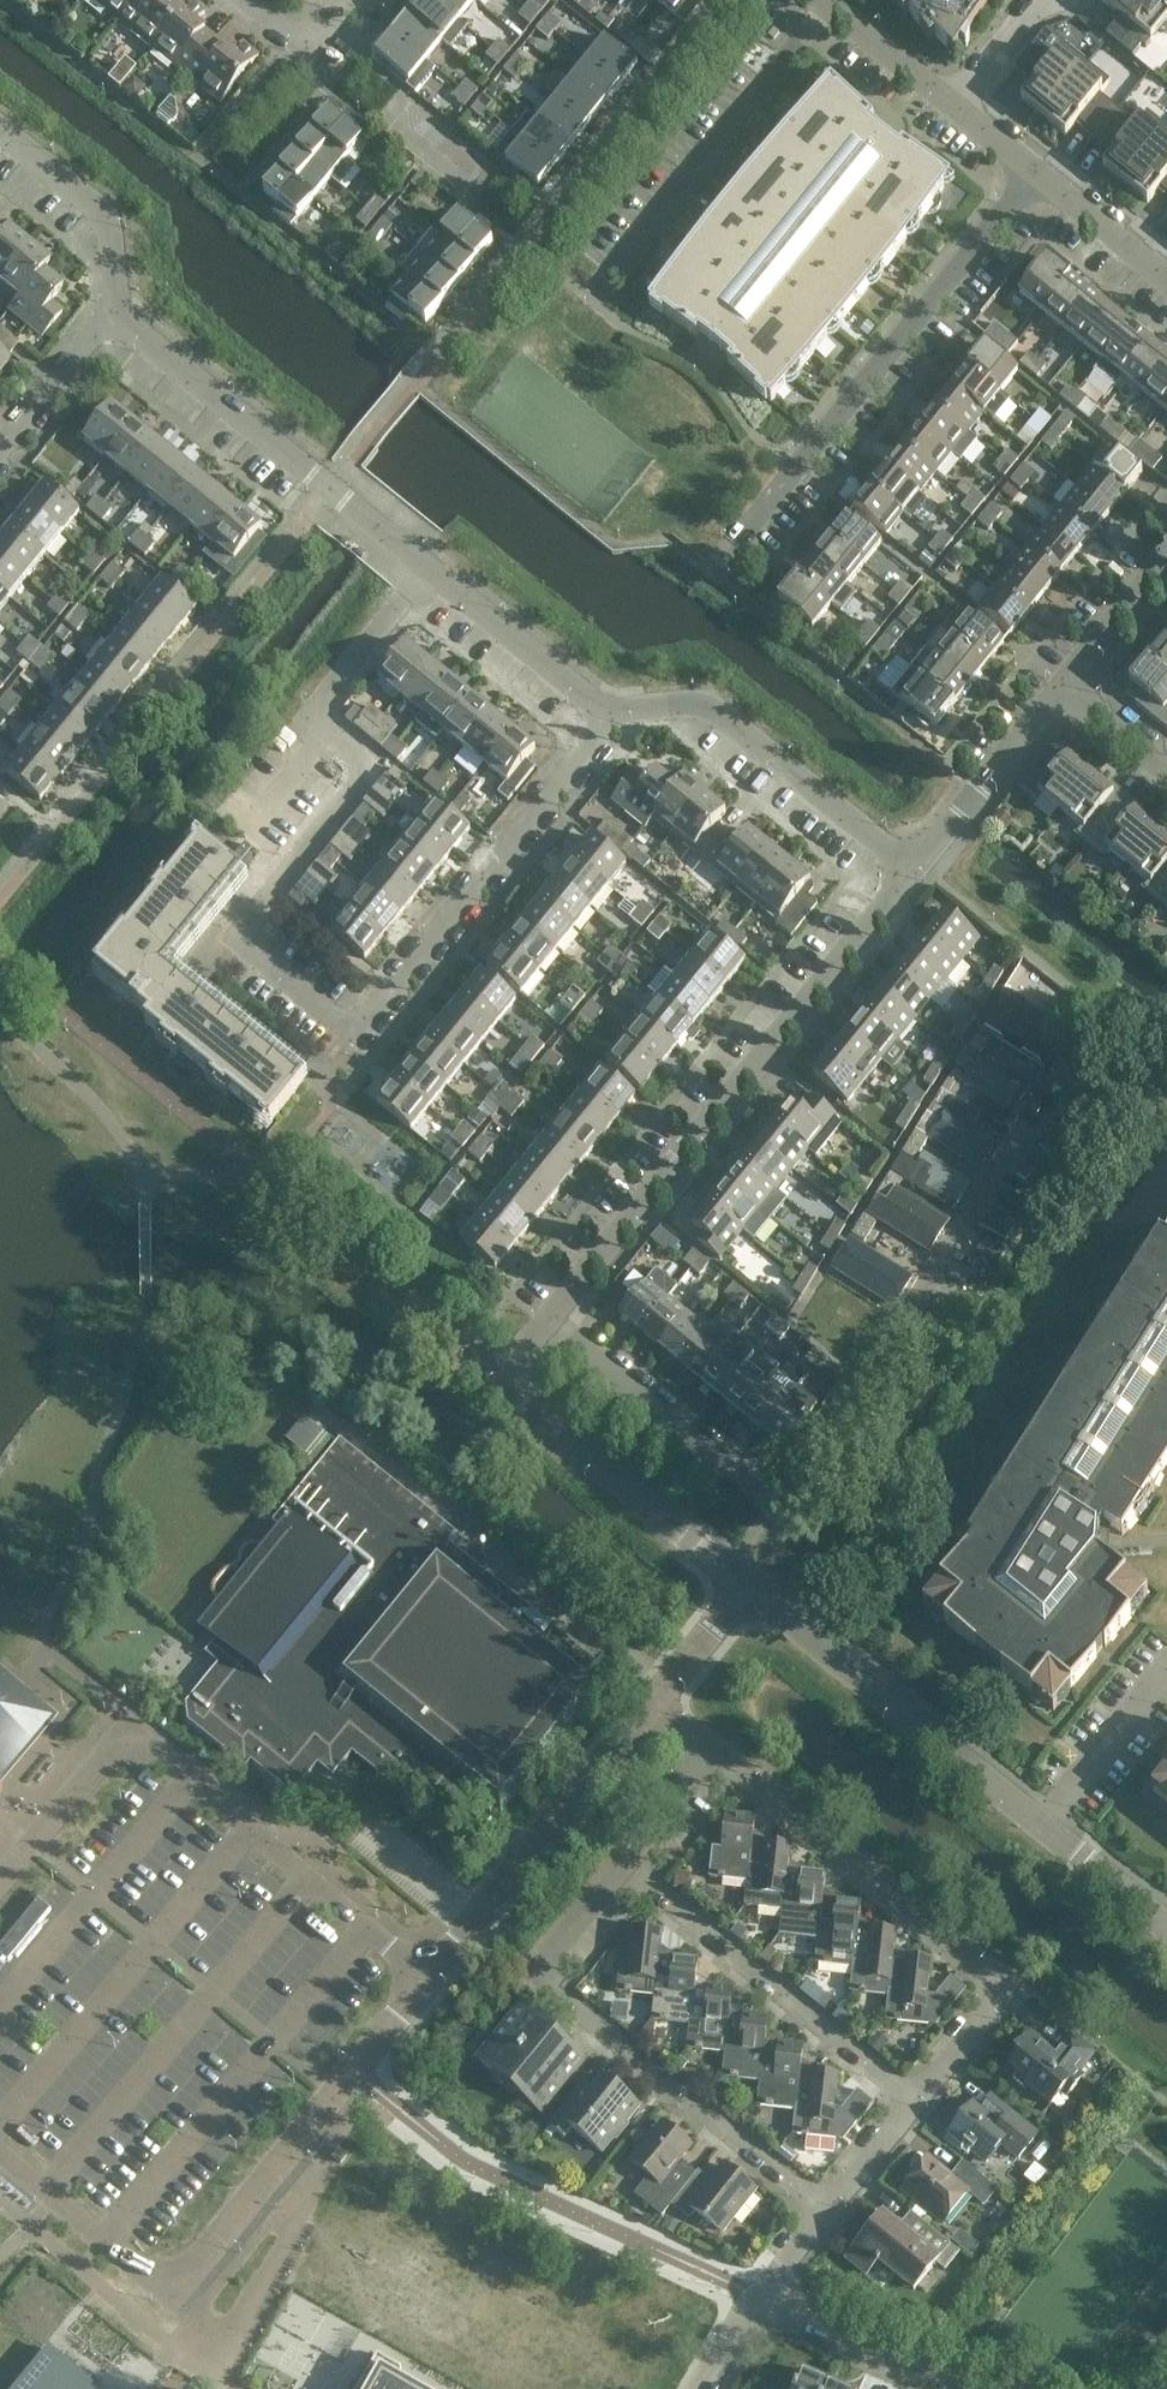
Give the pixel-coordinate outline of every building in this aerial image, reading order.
[(120,20),(137,0),(95,0),(120,20)] [(120,20),(154,48),(192,1),(190,0),(137,0),(120,20)] [(433,0),(421,0),(416,7),(418,9),(411,16),(443,42),(460,21),(433,0)] [(475,0),(433,0),(460,21),(476,1),(475,0)] [(537,18),(544,10),(532,0),(525,8),(537,18)] [(574,3),(581,10),(589,0),(577,0),(574,3)] [(581,10),(590,17),(599,5),(594,0),(589,0),(581,10)] [(655,1),(686,25),(700,7),(692,0),(656,0),(655,1)] [(899,8),(903,4),(925,34),(929,30),(954,55),(961,46),(968,36),(993,0),(896,0),(899,8)] [(1106,36),(1133,57),(1142,46),(1146,48),(1166,23),(1166,10),(1155,0),(1111,0),(1107,5),(1122,17),(1106,36)] [(206,13),(192,1),(154,48),(187,75),(217,39),(198,23),(206,13)] [(537,18),(525,8),(519,16),(531,26),(537,18)] [(543,22),(555,32),(561,24),(549,14),(543,22)] [(443,42),(411,16),(405,24),(403,23),(393,35),(427,62),(443,42)] [(543,22),(536,30),(548,40),(555,32),(543,22)] [(631,30),(624,24),(614,36),(621,42),(631,30)] [(772,29),(767,35),(773,41),(778,34),(772,29)] [(631,30),(621,42),(631,51),(641,39),(631,30)] [(427,62),(393,35),(376,56),(410,83),(427,62)] [(968,36),(961,46),(966,51),(971,39),(968,36)] [(605,38),(588,59),(622,86),(631,74),(629,73),(637,64),(605,38)] [(236,54),(217,39),(187,75),(221,103),(236,85),(241,89),(255,71),(251,67),(259,57),(244,44),(236,54)] [(493,48),(505,58),(511,50),(499,40),(493,48)] [(1044,118),(1088,64),(1065,46),(1055,59),(1036,43),(1015,70),(1033,85),(1021,100),(1044,118)] [(493,48),(486,56),(498,66),(505,58),(493,48)] [(528,64),(516,55),(510,62),(522,72),(528,64)] [(588,59),(572,79),(603,105),(609,97),(612,99),(622,86),(588,59)] [(522,72),(510,62),(503,71),(515,80),(522,72)] [(1100,95),(1110,82),(1088,64),(1044,118),(1066,136),(1078,121),(1097,137),(1118,110),(1100,95)] [(127,80),(117,72),(110,80),(121,88),(127,80)] [(572,79),(556,99),(589,126),(599,115),(597,113),(603,105),(572,79)] [(472,98),(478,90),(466,80),(460,89),(472,98)] [(648,302),(696,337),(699,333),(712,342),(721,349),(731,359),(727,365),(770,402),(785,387),(781,383),(796,365),(800,369),(826,339),(821,334),(836,315),(842,320),(866,290),(860,285),(875,267),(880,271),(905,240),(900,236),(913,219),(918,223),(924,215),(930,215),(934,214),(937,210),(938,206),(938,202),(937,198),(943,189),(938,185),(945,176),(902,146),(906,141),(905,128),(890,115),(876,116),(872,121),(835,87),(827,95),(821,90),(794,121),(799,126),(783,144),(778,139),(752,168),(758,173),(743,190),(738,186),(712,217),(718,222),(704,239),(698,235),(674,267),(679,271),(667,289),(661,284),(648,302)] [(472,98),(460,89),(453,96),(465,106),(472,98)] [(477,103),(489,112),(496,104),(484,95),(477,103)] [(1166,142),(1166,119),(1137,95),(1104,135),(1144,169),(1166,142)] [(556,99),(539,120),(571,145),(577,137),(579,139),(589,126),(556,99)] [(477,103),(471,111),(483,120),(489,112),(477,103)] [(169,108),(160,119),(170,128),(179,117),(169,108)] [(313,133),(315,135),(347,160),(372,130),(353,115),(346,124),(331,111),(313,133)] [(539,120),(523,140),(556,167),(566,155),(564,153),(571,145),(539,120)] [(356,168),(347,160),(315,135),(310,142),(308,140),(297,153),(299,155),(331,180),(340,188),(356,168)] [(505,161),(539,188),(556,167),(523,140),(505,161)] [(1144,169),(1166,188),(1166,142),(1144,169)] [(331,180),(297,153),(299,155),(293,162),(291,160),(280,173),(282,175),(314,201),(331,180)] [(416,166),(407,158),(396,172),(405,179),(416,166)] [(432,179),(422,171),(411,184),(421,192),(432,179)] [(275,180),(264,193),(279,206),(274,213),(292,228),(314,201),(282,175),(277,182),(275,180)] [(366,209),(376,217),(386,204),(376,196),(366,209)] [(467,208),(443,238),(476,265),(494,244),(479,231),(486,223),(467,208)] [(366,209),(357,221),(366,229),(376,217),(366,209)] [(401,217),(392,209),(381,221),(391,229),(401,217)] [(391,229),(381,221),(372,233),(382,241),(391,229)] [(20,239),(6,228),(0,236),(0,263),(20,239)] [(476,265),(443,238),(432,230),(416,250),(460,285),(470,273),(468,271),(474,264),(476,266),(476,265)] [(0,263),(0,288),(12,298),(44,258),(20,239),(0,263)] [(339,243),(328,257),(337,265),(348,251),(339,243)] [(460,285),(416,250),(399,270),(410,279),(441,305),(443,306),(454,293),(452,291),(457,284),(459,286),(460,285)] [(364,264),(354,256),(343,269),(353,277),(364,264)] [(44,258),(12,298),(15,300),(7,309),(42,337),(62,312),(50,302),(62,288),(42,272),(49,262),(44,258)] [(1036,273),(1019,294),(1040,312),(1069,277),(1047,259),(1044,263),(1039,259),(1031,269),(1036,273)] [(1069,277),(1040,312),(1061,329),(1089,293),(1069,277)] [(410,279),(388,306),(406,320),(412,313),(427,326),(437,313),(435,311),(441,305),(443,306),(410,279)] [(1089,293),(1061,329),(1082,345),(1110,310),(1089,293)] [(1110,310),(1082,345),(1102,362),(1131,327),(1110,310)] [(995,325),(985,337),(1009,356),(1019,344),(995,325)] [(9,354),(19,343),(0,327),(0,347),(9,354)] [(1102,362),(1094,372),(1115,389),(1123,379),(1152,344),(1131,327),(1102,362)] [(1123,379),(1144,396),(1166,367),(1166,357),(1152,344),(1123,379)] [(1015,371),(984,346),(967,367),(999,392),(1015,371)] [(1026,371),(1036,359),(1030,354),(1020,366),(1026,371)] [(0,356),(0,373),(8,363),(0,356)] [(1026,371),(1037,380),(1046,368),(1036,359),(1026,371)] [(999,392),(967,367),(951,388),(982,413),(999,392)] [(1144,396),(1164,413),(1166,410),(1166,367),(1144,396)] [(1068,404),(1077,393),(1069,387),(1060,398),(1068,404)] [(982,413),(951,388),(935,408),(966,433),(982,413)] [(1068,404),(1078,412),(1087,401),(1077,393),(1068,404)] [(84,439),(106,457),(134,423),(112,405),(84,439)] [(966,433),(935,408),(919,428),(950,453),(966,433)] [(1045,430),(1052,421),(1040,412),(1033,420),(1045,430)] [(1059,442),(1077,420),(1067,413),(1049,435),(1059,442)] [(1045,430),(1033,420),(1026,429),(1038,438),(1045,430)] [(1110,420),(1100,431),(1109,438),(1119,427),(1110,420)] [(134,423),(106,457),(128,474),(155,441),(134,423)] [(1119,427),(1109,438),(1118,445),(1127,434),(1119,427)] [(950,453),(919,428),(903,448),(934,473),(950,453)] [(1059,442),(1049,435),(1041,444),(1051,452),(1059,442)] [(155,441),(128,474),(149,492),(176,458),(155,441)] [(1153,473),(1154,473),(1163,461),(1139,442),(1129,454),(1153,473)] [(934,473),(903,448),(887,468),(918,493),(934,473)] [(1142,475),(1111,450),(1094,471),(1125,496),(1142,475)] [(1013,470),(1013,469),(1019,461),(1008,452),(1001,461),(1013,470)] [(176,458),(149,492),(171,509),(198,475),(176,458)] [(1013,470),(1001,461),(994,469),(1005,479),(1013,470)] [(1036,475),(1024,465),(1017,475),(1028,484),(1036,475)] [(918,493),(887,468),(871,488),(902,513),(918,493)] [(1125,496),(1094,471),(1078,491),(1109,516),(1125,496)] [(198,475),(171,509),(192,526),(219,493),(198,475)] [(1028,484),(1017,475),(1010,483),(1022,492),(1028,484)] [(80,513),(47,485),(29,508),(62,535),(80,513)] [(902,513),(871,488),(854,509),(885,534),(902,513)] [(1109,516),(1078,491),(1061,511),(1092,536),(1109,516)] [(980,510),(986,502),(975,492),(969,501),(980,510)] [(219,493),(192,526),(213,544),(241,510),(219,493)] [(908,512),(928,524),(939,505),(920,493),(908,512)] [(94,516),(104,504),(97,498),(87,510),(94,516)] [(980,510),(969,501),(962,510),(973,518),(980,510)] [(94,516),(104,524),(113,511),(104,504),(94,516)] [(1003,515),(992,506),(984,515),(996,524),(1003,515)] [(62,535),(29,508),(11,529),(45,556),(62,535)] [(241,510),(213,544),(236,562),(263,528),(241,510)] [(1092,536),(1061,511),(1045,531),(1076,556),(1092,536)] [(996,524),(984,515),(978,523),(989,532),(996,524)] [(881,544),(847,517),(830,539),(863,566),(881,544)] [(11,529),(0,543),(0,555),(28,577),(45,556),(11,529)] [(1076,556),(1045,531),(1029,551),(1060,576),(1076,556)] [(137,551),(147,538),(139,532),(129,545),(137,551)] [(947,550),(954,541),(942,532),(936,541),(947,550)] [(137,551),(146,558),(156,546),(147,538),(137,551)] [(863,566),(830,539),(814,559),(847,586),(863,566)] [(947,550),(936,541),(929,550),(940,559),(947,550)] [(971,555),(959,546),(952,555),(963,564),(971,555)] [(103,567),(109,560),(96,550),(90,557),(103,567)] [(1060,576),(1029,551),(1013,571),(1044,596),(1060,576)] [(0,555),(0,590),(10,599),(28,577),(0,555)] [(963,564),(952,555),(945,563),(957,572),(963,564)] [(103,567),(90,557),(82,567),(95,577),(103,567)] [(847,586),(814,559),(798,579),(831,606),(847,586)] [(126,574),(114,564),(108,572),(120,582),(126,574)] [(179,585),(190,573),(182,567),(172,579),(179,585)] [(1044,596),(1013,571),(997,591),(1027,616),(1044,596)] [(120,582),(108,572),(100,581),(113,591),(120,582)] [(179,585),(189,593),(199,580),(190,573),(179,585)] [(831,606),(798,579),(778,603),(782,606),(779,610),(790,619),(793,615),(811,630),(831,606)] [(198,608),(164,581),(146,603),(180,630),(198,608)] [(906,601),(914,591),(902,582),(895,591),(906,601)] [(0,590),(0,612),(10,599),(0,590)] [(906,601),(895,591),(888,599),(900,609),(906,601)] [(1027,616),(997,591),(980,612),(1011,637),(1027,616)] [(68,610),(74,603),(61,593),(55,600),(68,610)] [(930,605),(919,596),(911,606),(922,615),(930,605)] [(68,610),(55,600),(48,609),(61,619),(68,610)] [(180,630),(146,603),(129,624),(163,652),(180,630)] [(922,615),(911,606),(905,613),(916,622),(922,615)] [(92,617),(79,607),(73,614),(86,624),(92,617)] [(1004,645),(971,618),(960,609),(942,631),(953,640),(986,667),(1004,645)] [(86,624),(73,614),(66,623),(78,634),(86,624)] [(873,641),(881,632),(869,622),(862,632),(873,641)] [(163,652),(129,624),(112,646),(145,673),(163,652)] [(873,641),(862,632),(856,639),(867,649),(873,641)] [(898,645),(886,636),(879,645),(890,654),(898,645)] [(30,638),(24,646),(35,654),(37,656),(43,648),(41,647),(40,646),(30,638)] [(986,667),(953,640),(937,659),(970,686),(986,667)] [(1165,640),(1148,662),(1166,677),(1166,642),(1165,640)] [(387,685),(401,696),(428,662),(406,644),(379,678),(380,679),(375,684),(382,690),(387,685)] [(890,654),(879,645),(872,653),(884,662),(890,654)] [(24,646),(17,655),(26,662),(28,663),(30,665),(37,656),(35,654),(24,646)] [(145,673),(112,646),(94,667),(128,694),(145,673)] [(43,648),(37,656),(49,666),(56,658),(45,649),(43,648)] [(970,686),(937,659),(925,650),(909,670),(910,671),(954,706),(970,686)] [(37,656),(30,665),(31,666),(42,675),(49,666),(37,656)] [(428,662),(401,696),(415,707),(411,713),(418,719),(422,713),(450,680),(428,662)] [(1148,662),(1130,684),(1134,687),(1128,695),(1136,701),(1135,703),(1166,729),(1166,677),(1148,662)] [(128,694),(94,667),(77,688),(111,716),(128,694)] [(910,671),(893,692),(903,701),(901,704),(921,720),(917,724),(926,731),(930,727),(934,731),(954,706),(910,671)] [(418,719),(416,721),(437,739),(444,731),(471,697),(450,680),(422,713),(418,719)] [(111,716),(77,688),(60,710),(93,737),(111,716)] [(23,702),(10,692),(4,700),(16,710),(23,702)] [(471,697),(444,731),(465,748),(492,714),(471,697)] [(4,700),(0,705),(0,711),(9,718),(16,710),(4,700)] [(356,708),(346,719),(354,726),(356,724),(370,736),(371,735),(385,717),(371,706),(364,714),(356,708)] [(93,737),(60,710),(42,731),(76,758),(93,737)] [(492,714),(465,748),(487,765),(514,732),(492,714)] [(385,717),(371,735),(385,746),(382,750),(389,755),(399,743),(392,738),(391,737),(398,728),(385,717)] [(76,758),(42,731),(25,752),(59,780),(76,758)] [(514,732),(487,765),(508,782),(499,794),(509,802),(536,768),(527,761),(536,750),(514,732)] [(399,743),(389,755),(398,763),(408,751),(399,743)] [(1038,795),(1061,813),(1090,776),(1067,757),(1066,759),(1055,750),(1023,789),(1035,799),(1038,795)] [(59,780),(25,752),(7,774),(41,802),(59,780)] [(395,768),(388,776),(400,786),(407,778),(395,768)] [(654,819),(657,821),(689,782),(684,778),(677,787),(656,770),(645,785),(633,775),(612,800),(647,828),(654,819)] [(431,790),(441,778),(434,771),(423,784),(431,790)] [(1114,795),(1090,776),(1061,813),(1081,829),(1077,834),(1090,845),(1113,816),(1103,808),(1114,795)] [(431,790),(440,798),(450,785),(441,778),(431,790)] [(689,782),(657,821),(681,841),(713,802),(689,782)] [(461,813),(468,805),(460,798),(453,806),(461,813)] [(471,830),(437,803),(431,799),(425,806),(431,811),(419,825),(453,852),(471,830)] [(713,802),(681,841),(705,861),(725,837),(714,828),(726,812),(713,802)] [(366,804),(360,812),(371,821),(378,813),(366,804)] [(360,812),(353,820),(365,829),(371,821),(360,812)] [(1124,825),(1113,816),(1090,845),(1102,854),(1106,849),(1128,867),(1157,831),(1134,812),(1124,825)] [(998,833),(1008,822),(999,815),(989,826),(998,833)] [(598,832),(620,850),(630,838),(607,820),(598,832)] [(453,852),(419,825),(407,840),(402,835),(396,842),(436,873),(453,852)] [(352,826),(338,848),(356,859),(370,837),(352,826)] [(736,846),(725,837),(705,861),(730,881),(762,841),(749,830),(736,846)] [(1157,831),(1128,867),(1149,884),(1145,888),(1157,899),(1166,887),(1166,839),(1157,831)] [(627,866),(593,838),(575,860),(609,888),(627,866)] [(304,1083),(166,970),(244,875),(202,841),(94,975),(273,1121),(304,1083)] [(762,841),(730,881),(754,901),(786,861),(762,841)] [(436,873),(396,842),(391,849),(396,853),(385,867),(418,895),(436,873)] [(250,868),(260,856),(246,844),(236,857),(250,868)] [(333,845),(325,854),(337,864),(345,854),(333,845)] [(633,861),(645,870),(652,862),(640,852),(633,861)] [(325,854),(319,862),(320,863),(331,872),(337,864),(325,854)] [(609,888),(575,860),(557,882),(592,910),(609,888)] [(786,861),(754,901),(779,921),(776,925),(792,938),(818,906),(816,904),(815,905),(806,898),(808,897),(807,896),(812,890),(811,884),(810,883),(811,881),(786,861)] [(1058,881),(1065,873),(1053,863),(1046,872),(1058,881)] [(418,895),(385,867),(373,882),(367,877),(362,884),(401,916),(418,895)] [(638,871),(628,885),(625,883),(620,891),(639,905),(655,883),(638,871)] [(592,910),(557,882),(541,902),(533,896),(532,897),(575,931),(592,910)] [(401,916),(362,884),(356,891),(362,896),(350,910),(384,937),(401,916)] [(1157,899),(1166,906),(1166,887),(1157,899)] [(296,890),(290,898),(302,908),(308,899),(298,891),(296,890)] [(575,931),(532,897),(527,903),(528,909),(532,913),(523,924),(557,953),(575,931)] [(649,921),(656,913),(643,903),(637,911),(649,921)] [(384,937),(350,910),(339,924),(333,920),(327,927),(333,932),(332,932),(366,960),(384,937)] [(649,921),(637,911),(630,919),(642,929),(649,921)] [(947,912),(930,933),(964,960),(981,939),(947,912)] [(673,927),(661,917),(655,925),(667,935),(673,927)] [(725,936),(732,928),(724,921),(718,929),(725,936)] [(557,953),(523,924),(505,946),(540,974),(557,953)] [(667,935),(655,925),(648,933),(660,944),(667,935)] [(725,936),(741,948),(748,940),(732,928),(725,936)] [(964,960),(930,933),(914,953),(947,980),(964,960)] [(746,962),(712,935),(694,957),(728,984),(746,962)] [(540,974),(505,946),(487,968),(522,996),(540,974)] [(611,948),(605,956),(617,966),(624,958),(611,948)] [(914,953),(897,973),(931,1001),(942,1010),(958,990),(947,980),(914,953)] [(605,956),(599,964),(611,974),(617,966),(605,956)] [(728,984),(694,957),(677,978),(711,1005),(728,984)] [(624,958),(617,966),(630,975),(636,968),(624,958)] [(617,966),(611,974),(623,984),(630,975),(617,966)] [(996,985),(1004,972),(995,967),(987,980),(996,985)] [(665,968),(648,990),(660,999),(693,1027),(711,1005),(677,978),(665,968)] [(517,1000),(483,973),(465,995),(499,1022),(517,1000)] [(931,1001),(897,973),(881,994),(914,1021),(931,1001)] [(996,985),(987,980),(979,993),(988,998),(996,985)] [(580,1006),(587,998),(574,988),(568,996),(580,1006)] [(1006,989),(984,1025),(1049,1065),(1072,1031),(1006,989)] [(914,1021),(881,994),(864,1014),(898,1041),(914,1021)] [(499,1022),(465,995),(448,1016),(481,1044),(499,1022)] [(580,1006),(568,996),(562,1004),(573,1014),(580,1006)] [(660,999),(642,1021),(676,1048),(684,1038),(689,1041),(694,1041),(701,1033),(693,1027),(660,999)] [(604,1012),(592,1002),(585,1010),(598,1020),(604,1012)] [(598,1020),(585,1010),(579,1019),(591,1029),(598,1020)] [(968,1030),(976,1017),(967,1011),(959,1024),(968,1030)] [(898,1041),(864,1014),(848,1034),(881,1061),(898,1041)] [(481,1044),(448,1016),(430,1038),(464,1065),(481,1044)] [(676,1048),(642,1021),(625,1042),(658,1069),(676,1048)] [(968,1030),(959,1024),(951,1037),(960,1043),(968,1030)] [(881,1061),(848,1034),(831,1054),(865,1082),(881,1061)] [(464,1065),(430,1038),(413,1059),(447,1086),(464,1065)] [(540,1056),(546,1048),(534,1039),(528,1046),(540,1056)] [(658,1069),(625,1042),(607,1064),(640,1092),(658,1069)] [(540,1056),(528,1046),(521,1055),(532,1064),(540,1056)] [(964,1085),(1012,1116),(1028,1091),(970,1054),(967,1051),(943,1091),(955,1100),(964,1085)] [(563,1063),(551,1053),(545,1060),(557,1070),(563,1063)] [(865,1082),(831,1054),(814,1075),(848,1103),(865,1082)] [(940,1074),(948,1061),(940,1056),(932,1069),(940,1074)] [(447,1086),(413,1059),(396,1081),(429,1108),(447,1086)] [(557,1070),(545,1060),(538,1069),(550,1079),(557,1070)] [(940,1074),(932,1069),(924,1081),(932,1087),(940,1074)] [(636,1097),(602,1070),(584,1092),(618,1119),(636,1097)] [(429,1108),(396,1081),(378,1103),(411,1130),(429,1108)] [(502,1083),(495,1091),(507,1100),(513,1092),(502,1083)] [(495,1091),(488,1099),(500,1108),(507,1100),(495,1091)] [(513,1092),(507,1100),(520,1111),(526,1103),(513,1092)] [(618,1119),(584,1092),(567,1113),(600,1141),(618,1119)] [(978,1115),(955,1100),(942,1092),(929,1114),(943,1123),(933,1138),(980,1168),(996,1143),(970,1127),(978,1115)] [(845,1124),(813,1097),(803,1110),(793,1102),(784,1113),(779,1109),(774,1110),(768,1117),(818,1157),(845,1124)] [(507,1100),(500,1108),(513,1119),(520,1111),(507,1100)] [(912,1100),(904,1113),(913,1119),(921,1106),(912,1100)] [(600,1141),(567,1113),(550,1135),(583,1162),(600,1141)] [(896,1126),(886,1143),(894,1149),(913,1119),(904,1113),(896,1126)] [(818,1157),(768,1117),(762,1124),(763,1130),(767,1133),(759,1143),(793,1170),(808,1151),(817,1158),(818,1157)] [(458,1130),(469,1140),(476,1132),(464,1122),(458,1130)] [(1020,1173),(1042,1188),(1059,1164),(1052,1159),(1066,1139),(1052,1129),(1040,1146),(1020,1173)] [(451,1138),(463,1148),(469,1140),(458,1130),(451,1138)] [(583,1162),(550,1135),(532,1156),(566,1183),(583,1162)] [(475,1145),(487,1154),(494,1146),(482,1137),(475,1145)] [(793,1170),(759,1143),(743,1163),(776,1191),(793,1170)] [(475,1145),(469,1153),(480,1162),(487,1154),(475,1145)] [(959,1177),(924,1155),(917,1166),(902,1157),(892,1172),(953,1211),(963,1195),(951,1188),(959,1177)] [(566,1183),(532,1156),(515,1177),(549,1204),(566,1183)] [(776,1191),(743,1163),(726,1183),(771,1220),(787,1200),(776,1191)] [(447,1179),(441,1187),(453,1197),(459,1189),(465,1181),(453,1172),(447,1179)] [(857,1189),(866,1195),(874,1182),(865,1176),(857,1189)] [(549,1204),(515,1177),(498,1198),(531,1226),(549,1204)] [(771,1220),(726,1183),(710,1204),(743,1231),(755,1240),(771,1220)] [(889,1201),(880,1195),(869,1211),(932,1252),(954,1219),(900,1184),(889,1201)] [(434,1195),(428,1202),(440,1212),(446,1205),(453,1197),(441,1187),(434,1195)] [(849,1202),(858,1207),(866,1195),(857,1189),(849,1202)] [(531,1226),(498,1198),(481,1220),(514,1247),(531,1226)] [(743,1231),(710,1204),(693,1225),(726,1252),(743,1231)] [(984,1225),(1011,1238),(1018,1224),(991,1210),(984,1225)] [(514,1247),(481,1220),(462,1242),(496,1269),(514,1247)] [(829,1234),(838,1239),(846,1226),(837,1221),(829,1234)] [(983,1251),(1002,1258),(1009,1238),(990,1231),(983,1251)] [(821,1246),(830,1252),(838,1239),(829,1234),(821,1246)] [(832,1268),(897,1307),(917,1275),(853,1235),(832,1268)] [(968,1550),(923,1605),(1054,1711),(1097,1658),(1095,1656),(1104,1646),(1105,1647),(1148,1594),(1097,1552),(1097,1549),(1108,1550),(1109,1525),(1123,1533),(1122,1535),(1123,1536),(1137,1519),(1153,1494),(1161,1474),(1161,1473),(1166,1464),(1166,1240),(1159,1236),(1149,1252),(1143,1256),(1138,1262),(1136,1260),(1135,1262),(1137,1263),(1134,1270),(1133,1278),(1113,1309),(1107,1313),(1102,1319),(1100,1318),(1099,1320),(1100,1321),(1097,1328),(1096,1336),(1077,1366),(1071,1370),(1066,1376),(1064,1375),(1063,1376),(1065,1377),(1062,1385),(1061,1392),(1041,1423),(1035,1427),(1030,1433),(1028,1432),(1027,1433),(1029,1434),(1025,1442),(1025,1449),(969,1538),(974,1541),(968,1550)] [(691,1269),(701,1257),(694,1252),(684,1263),(691,1269)] [(700,1277),(710,1265),(701,1257),(691,1269),(700,1277)] [(801,1278),(810,1284),(818,1271),(809,1265),(801,1278)] [(641,1331),(668,1298),(677,1287),(656,1270),(620,1314),(641,1331)] [(793,1291),(802,1296),(810,1284),(801,1278),(793,1291)] [(732,1302),(742,1290),(735,1285),(725,1296),(732,1302)] [(741,1310),(751,1297),(742,1290),(732,1302),(741,1310)] [(776,1305),(786,1313),(794,1303),(784,1295),(776,1305)] [(668,1298),(641,1331),(661,1348),(688,1314),(668,1298)] [(688,1314),(661,1348),(681,1364),(709,1331),(688,1314)] [(776,1331),(782,1322),(774,1316),(768,1324),(776,1331)] [(717,1320),(709,1331),(681,1364),(702,1381),(737,1337),(717,1320)] [(784,1337),(790,1329),(782,1322),(776,1331),(784,1337)] [(737,1337),(702,1381),(722,1397),(758,1353),(737,1337)] [(816,1363),(823,1355),(815,1349),(808,1357),(816,1363)] [(758,1353),(722,1397),(742,1413),(776,1372),(778,1369),(758,1353)] [(824,1370),(831,1362),(823,1355),(816,1363),(824,1370)] [(776,1372),(742,1413),(762,1430),(796,1388),(776,1372)] [(796,1388),(762,1430),(783,1447),(817,1405),(796,1388)] [(460,1537),(383,1474),(341,1440),(273,1524),(280,1530),(200,1629),(217,1643),(207,1655),(219,1666),(187,1705),(188,1722),(242,1766),(248,1759),(288,1792),(298,1791),(319,1766),(335,1777),(353,1754),(437,1822),(470,1782),(502,1808),(597,1690),(585,1680),(598,1665),(452,1546),(460,1537)] [(10,1681),(0,1672),(0,1782),(54,1718),(45,1710),(10,1681)] [(1046,1758),(1059,1768),(1063,1763),(1050,1753),(1046,1758)] [(1151,1790),(1166,1803),(1166,1771),(1151,1790)] [(709,1878),(747,1882),(748,1882),(749,1876),(763,1878),(767,1843),(753,1842),(756,1817),(726,1814),(722,1848),(713,1847),(709,1878)] [(791,1846),(767,1843),(763,1878),(749,1876),(748,1882),(747,1882),(745,1906),(783,1910),(783,1911),(784,1904),(798,1906),(800,1891),(786,1889),(791,1846)] [(802,1872),(800,1891),(798,1906),(784,1904),(783,1911),(783,1910),(780,1935),(818,1940),(819,1933),(834,1935),(838,1901),(824,1899),(826,1875),(802,1872)] [(862,1903),(838,1901),(834,1935),(819,1933),(818,1940),(815,1964),(853,1968),(854,1968),(854,1962),(868,1963),(870,1948),(857,1947),(862,1903)] [(616,1992),(654,1997),(655,1997),(656,1990),(670,1992),(674,1958),(660,1956),(663,1932),(633,1928),(630,1963),(620,1962),(616,1992)] [(872,1929),(870,1948),(868,1963),(854,1962),(854,1968),(853,1968),(850,1993),(888,1997),(889,1997),(890,1991),(904,1992),(909,1958),(894,1956),(897,1932),(872,1929)] [(698,1960),(674,1958),(670,1992),(656,1990),(655,1997),(654,1997),(652,2021),(690,2025),(691,2025),(691,2019),(706,2021),(709,1986),(696,1985),(698,1960)] [(933,1961),(909,1958),(904,1992),(890,1991),(889,1997),(888,1997),(886,2021),(937,2027),(967,1989),(952,1976),(936,1996),(929,1995),(933,1961)] [(734,1989),(709,1986),(706,2021),(691,2019),(691,2025),(690,2025),(687,2050),(725,2054),(726,2054),(727,2048),(741,2049),(742,2034),(729,2032),(734,1989)] [(521,2010),(480,2061),(490,2070),(514,2067),(517,2069),(517,2071),(520,2094),(531,2102),(572,2051),(556,2039),(552,2045),(547,2041),(548,2038),(548,2034),(546,2031),(543,2030),(540,2030),(537,2031),(536,2032),(532,2028),(533,2025),(533,2022),(531,2018),(521,2010)] [(744,2015),(742,2034),(741,2049),(727,2048),(726,2054),(725,2054),(722,2079),(760,2083),(761,2083),(762,2077),(776,2078),(780,2043),(766,2042),(769,2017),(744,2015)] [(1029,2086),(1051,2104),(1052,2105),(1062,2093),(1068,2096),(1083,2077),(1079,2073),(1095,2054),(1071,2034),(1055,2054),(1030,2034),(1016,2052),(1020,2055),(1011,2067),(1019,2073),(1013,2081),(1025,2091),(1029,2086)] [(804,2046),(780,2043),(776,2078),(762,2077),(761,2083),(760,2083),(758,2107),(795,2111),(796,2111),(797,2105),(811,2106),(815,2072),(801,2070),(804,2046)] [(835,2109),(836,2104),(839,2075),(815,2072),(811,2106),(797,2105),(796,2111),(795,2111),(793,2136),(844,2141),(874,2103),(858,2090),(842,2110),(835,2109)] [(585,2083),(568,2104),(550,2126),(564,2138),(572,2128),(601,2153),(616,2134),(622,2133),(628,2125),(626,2123),(640,2106),(609,2081),(598,2093),(585,2083)] [(1000,2126),(973,2104),(949,2132),(987,2163),(1002,2145),(1019,2159),(1038,2135),(1011,2113),(1000,2126)] [(663,2217),(672,2206),(683,2193),(666,2179),(691,2147),(663,2125),(633,2162),(650,2176),(635,2195),(663,2217)] [(983,2205),(996,2189),(963,2162),(951,2177),(928,2159),(903,2190),(940,2220),(964,2190),(983,2205)] [(699,2172),(683,2193),(672,2206),(690,2220),(697,2211),(723,2232),(755,2192),(728,2171),(716,2186),(699,2172)] [(884,2215),(848,2260),(867,2276),(879,2261),(915,2290),(937,2263),(945,2270),(960,2252),(952,2245),(912,2213),(900,2227),(884,2215)] [(953,2240),(975,2254),(983,2243),(961,2228),(953,2240)] [(20,2388),(94,2388),(96,2387),(51,2350),(20,2388)] [(397,2377),(402,2370),(377,2356),(359,2388),(418,2388),(397,2377)] [(795,2388),(827,2388),(830,2381),(804,2369),(795,2388)] [(830,2381),(827,2388),(848,2388),(830,2381)]
